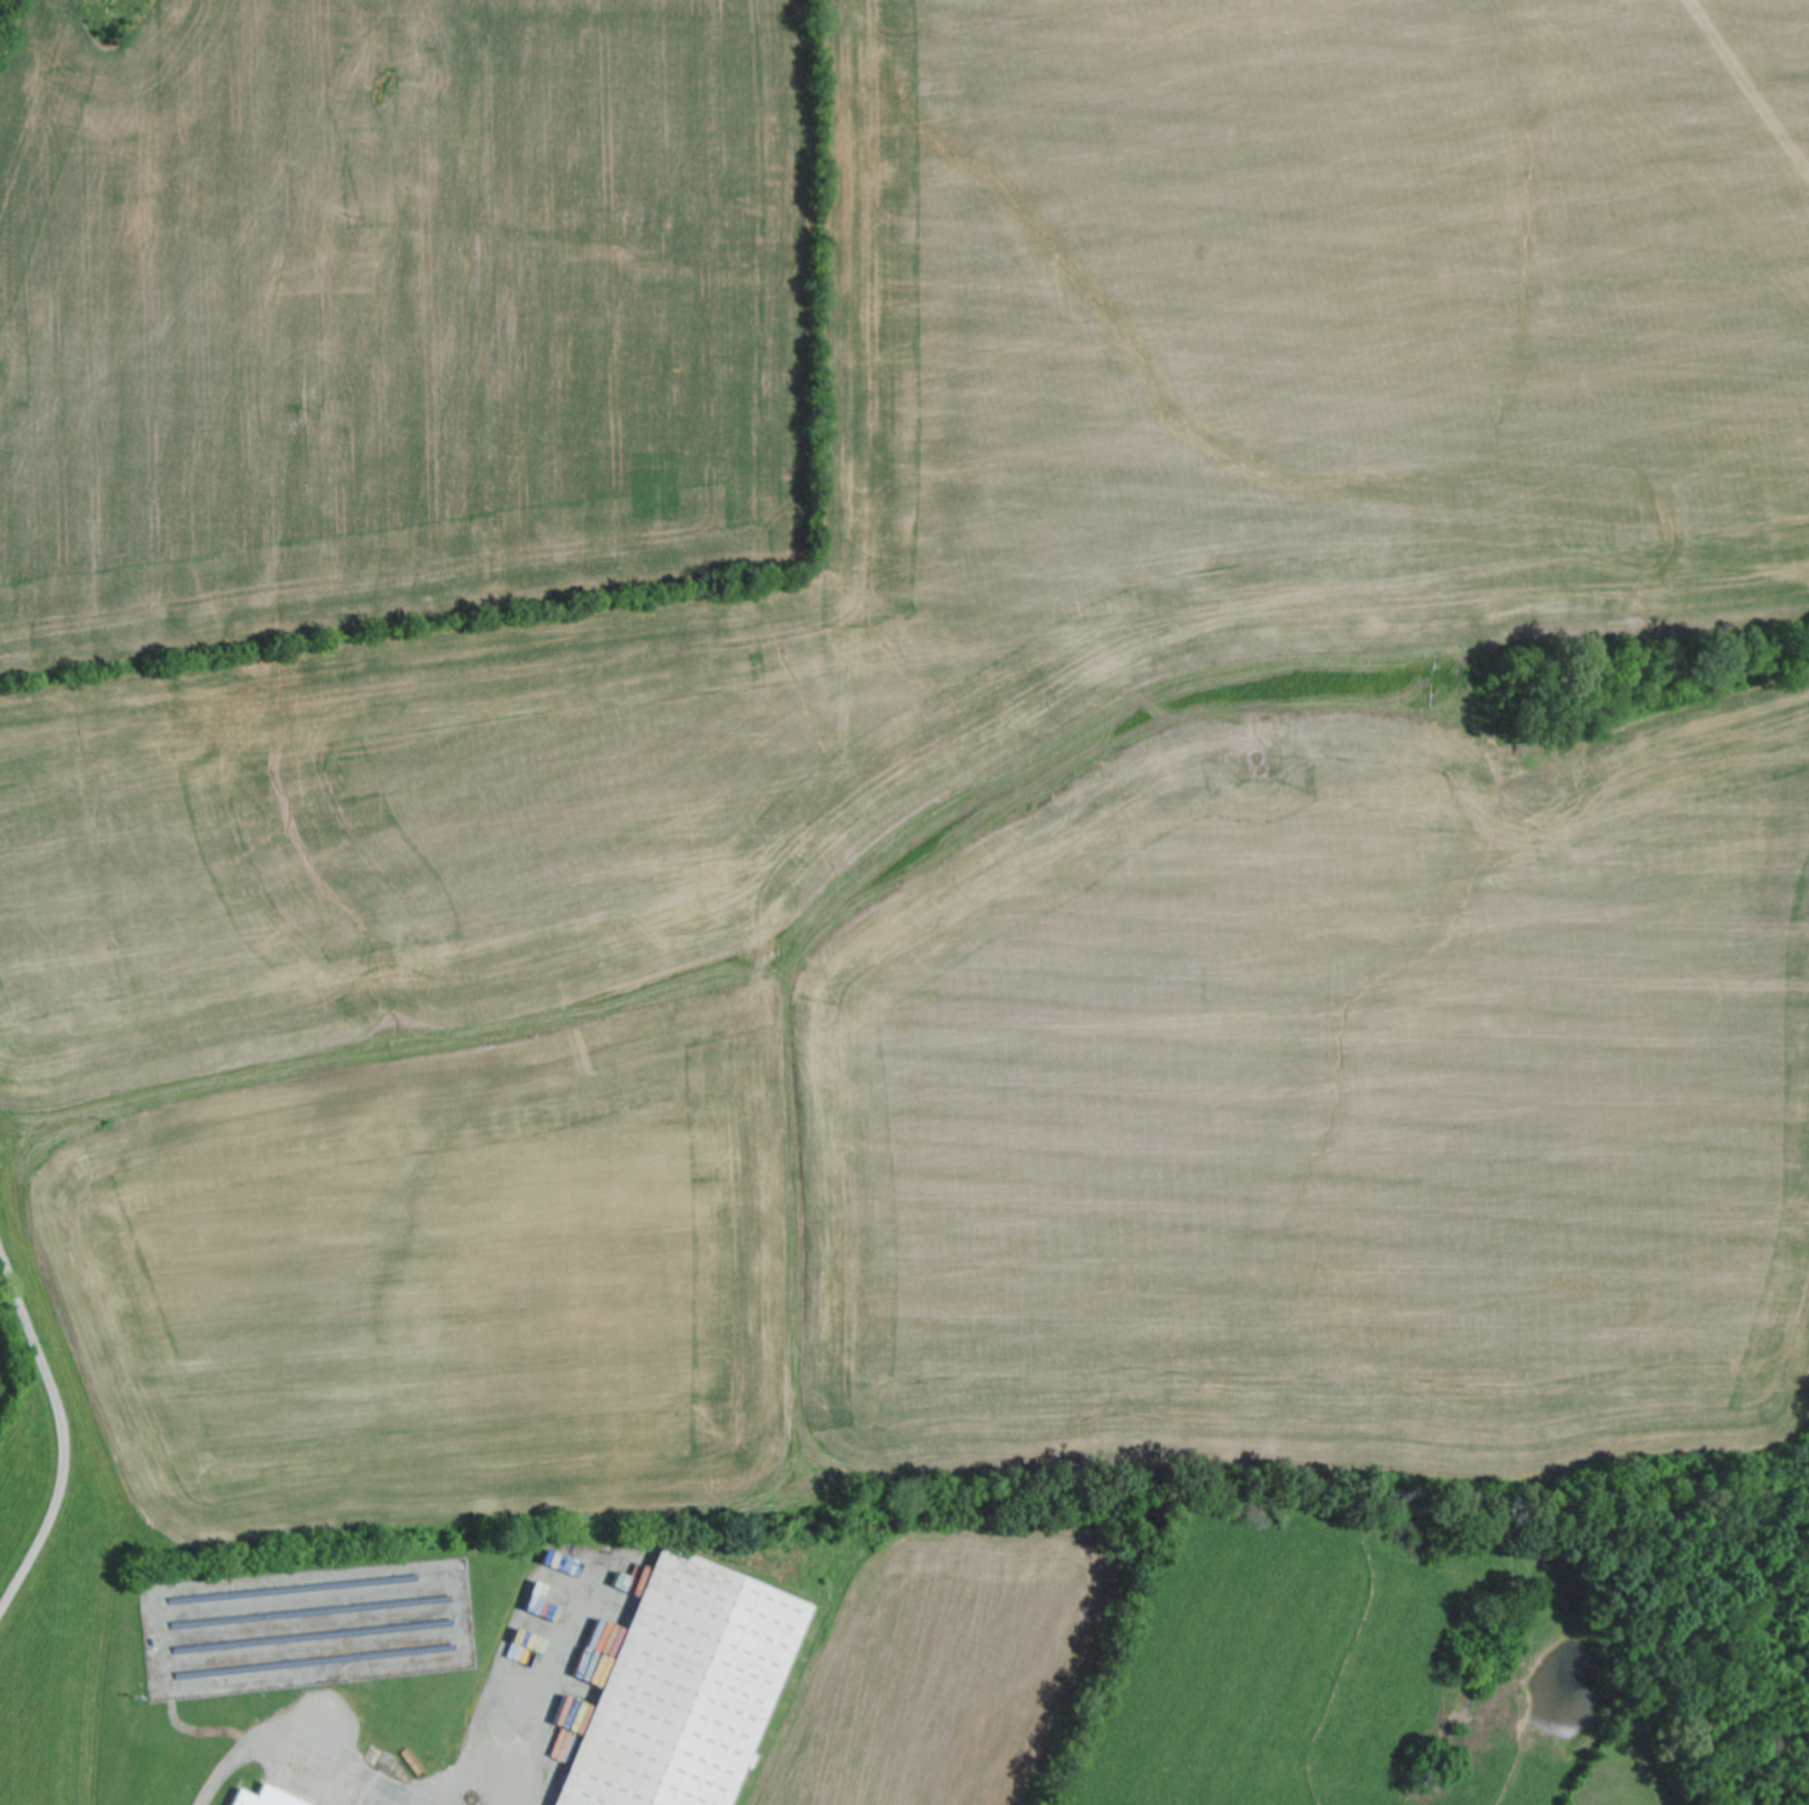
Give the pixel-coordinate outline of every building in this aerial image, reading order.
[(559,1804),(731,1804),(745,1766),(754,1770),(759,1757),(757,1756),(812,1603),(657,1547),(639,1598),(634,1597),(559,1804)] [(601,1688),(609,1665),(598,1661),(594,1671),(580,1666),(575,1679),(601,1688)] [(263,1784),(257,1798),(232,1787),(224,1804),(312,1804),(263,1784)]
